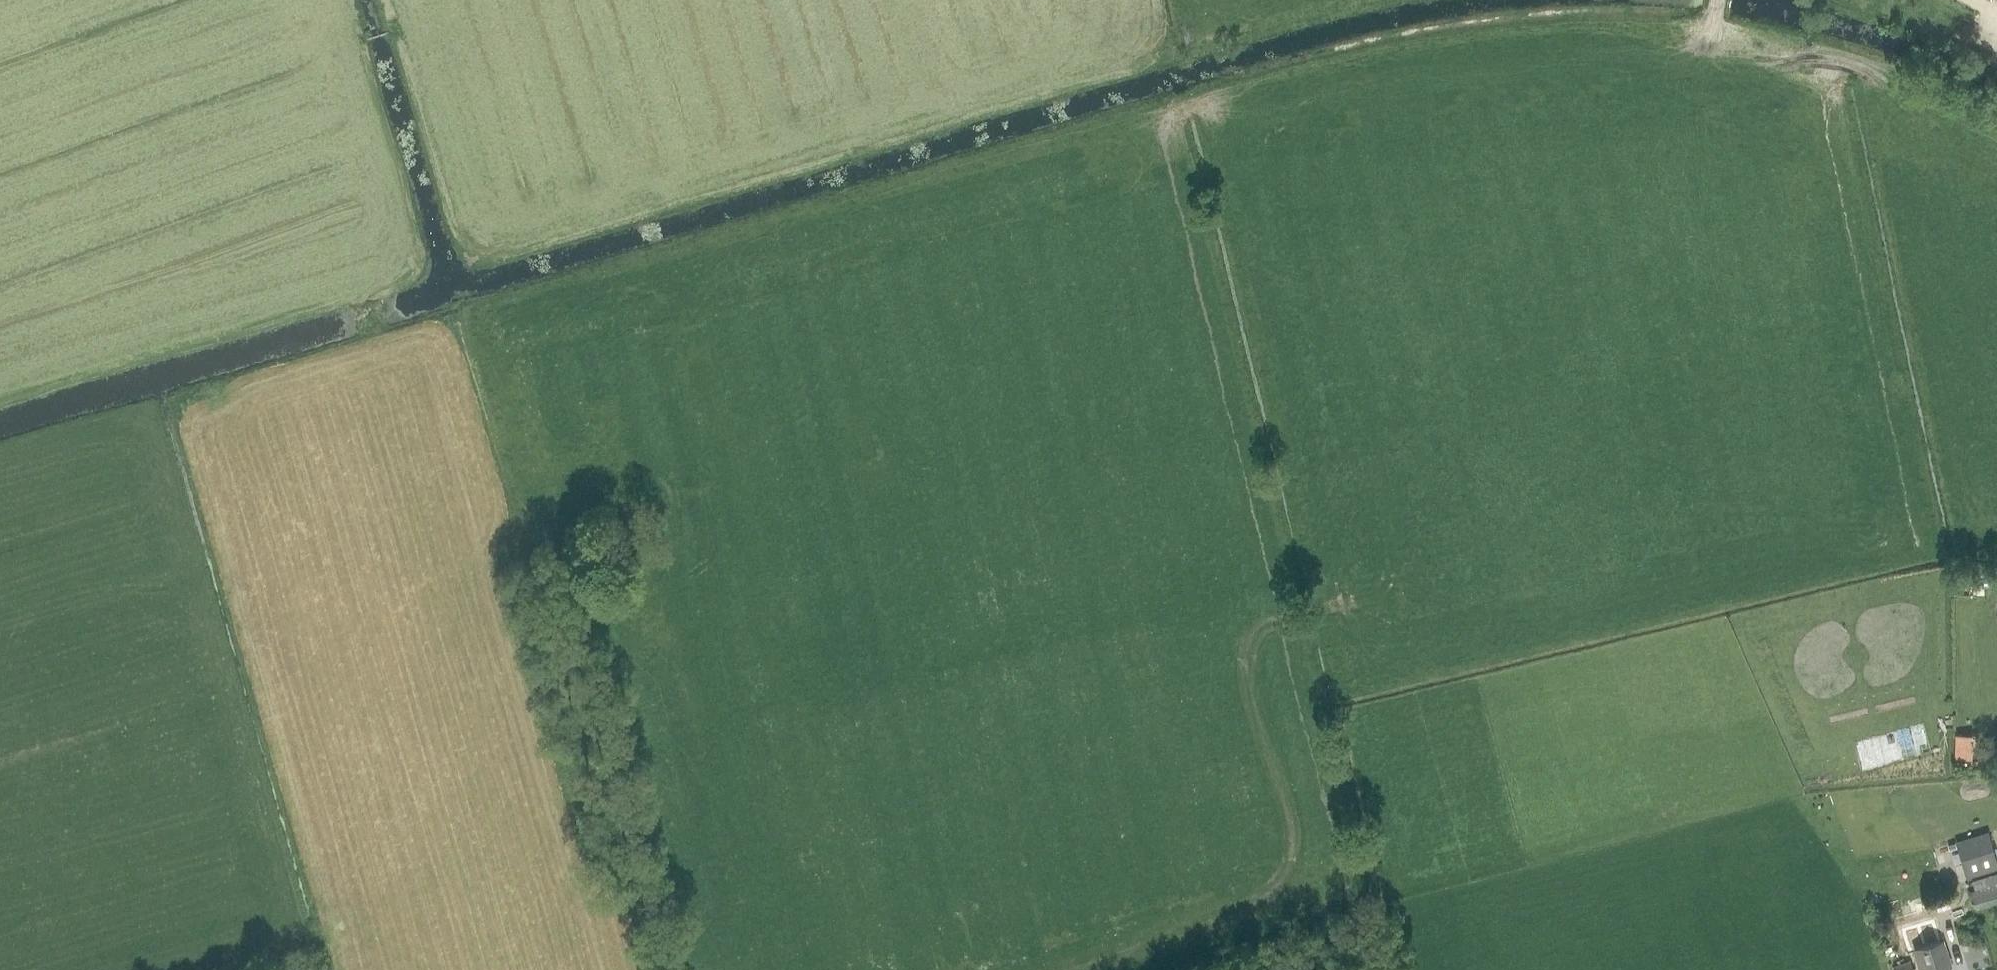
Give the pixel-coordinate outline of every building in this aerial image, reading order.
[(1957,735),(1957,757),(1974,757),(1974,735),(1957,735)] [(1957,841),(1964,862),(1968,876),(1996,867),(1996,856),(1996,852),(1989,831),(1957,841)] [(1973,881),(1976,890),(1970,891),(1976,909),(1996,902),(1996,873),(1973,881)] [(1946,963),(1950,962),(1943,941),(1914,951),(1920,969),(1949,969),(1946,963)] [(1911,959),(1893,966),(1895,969),(1915,969),(1911,959)]
